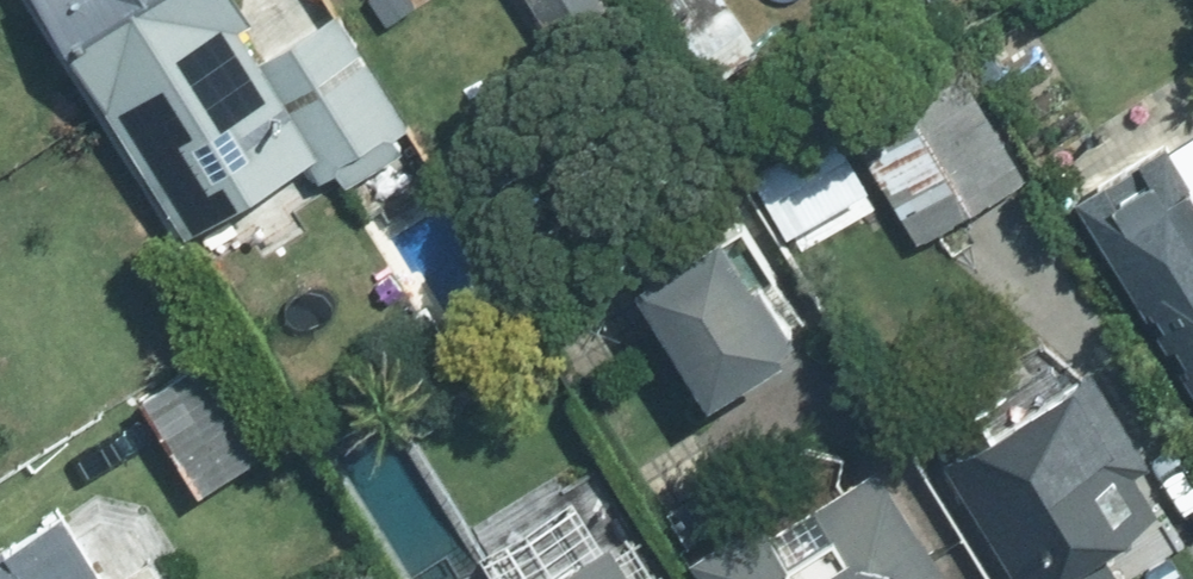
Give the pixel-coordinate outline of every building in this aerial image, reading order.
[(180,263),(430,126),(365,10),(252,73),(212,0),(35,0),(180,263)] [(431,9),(446,0),(426,0),(431,9)] [(829,115),(909,240),(1015,173),(936,47),(829,115)] [(1060,177),(1192,399),(1192,221),(1139,131),(1060,177)] [(712,226),(616,284),(690,407),(786,350),(712,226)] [(223,354),(137,401),(191,500),(277,453),(223,354)] [(930,448),(1011,578),(1162,578),(1192,560),(1192,557),(1070,361),(930,448)] [(673,542),(695,578),(892,578),(889,575),(922,556),(852,437),(673,542)] [(0,539),(0,578),(159,578),(145,556),(116,573),(69,496),(0,539)] [(532,578),(626,578),(606,540),(532,578)]
